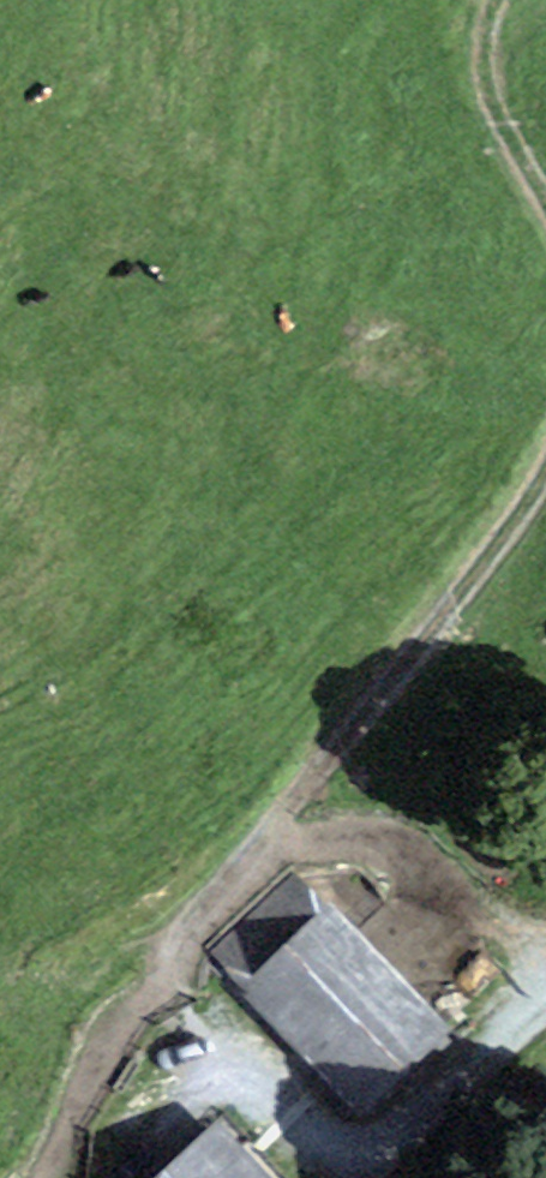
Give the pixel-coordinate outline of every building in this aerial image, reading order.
[(216,949),(361,1102),(436,1031),(291,877),(216,949)] [(216,1136),(171,1177),(255,1177),(216,1136)]
